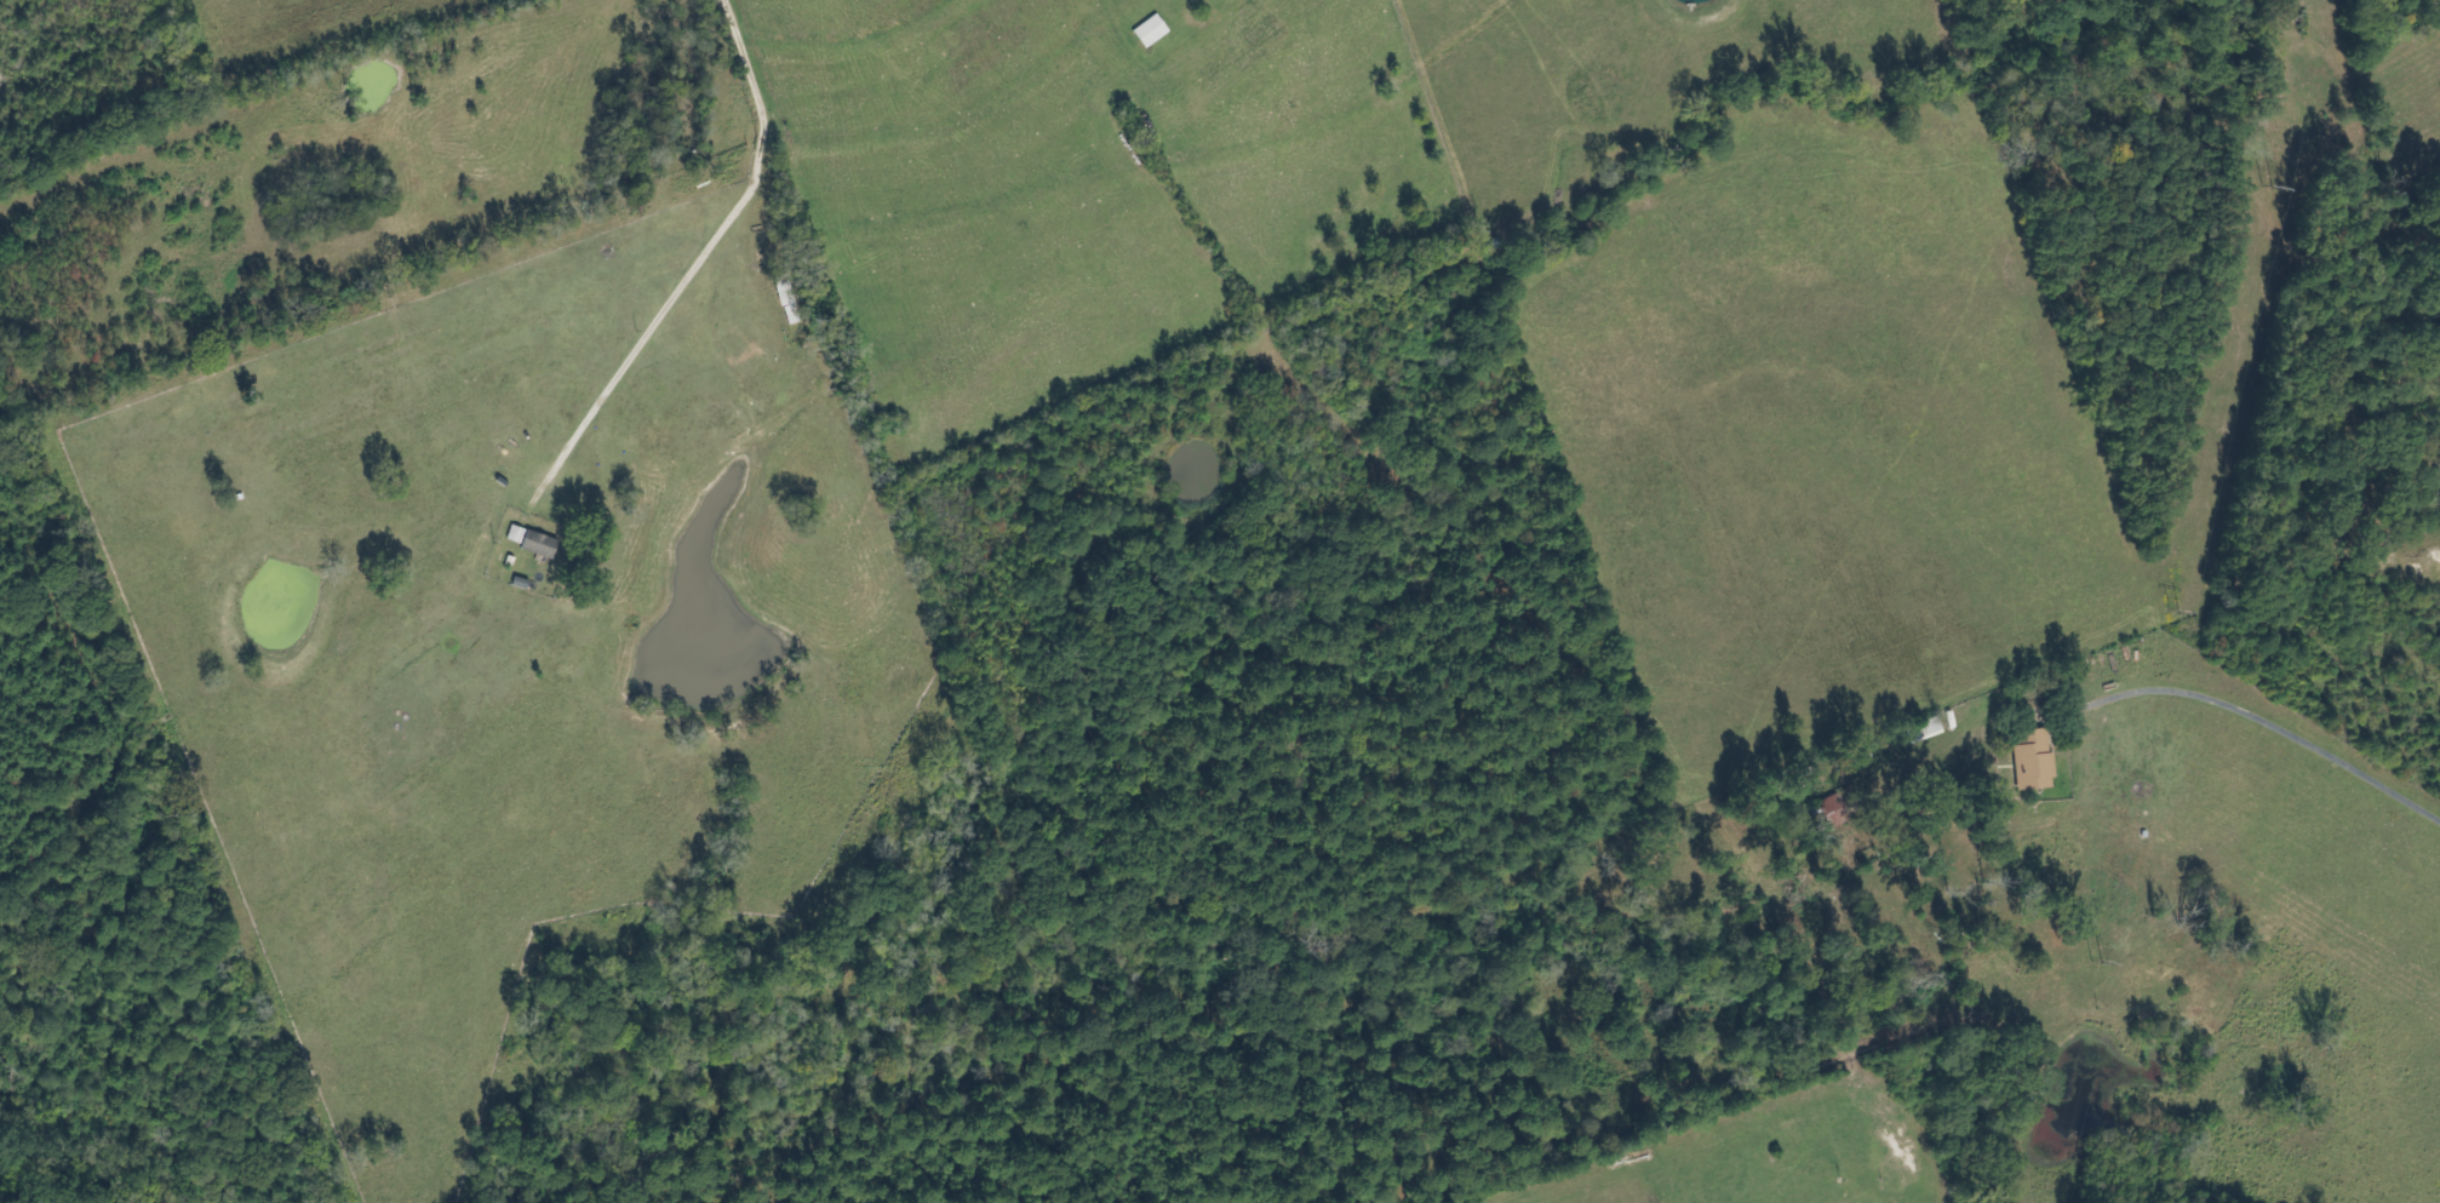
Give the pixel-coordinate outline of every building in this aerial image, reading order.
[(1134,32),(1148,50),(1172,32),(1158,14),(1134,32)] [(522,546),(528,531),(514,526),(508,540),(522,546)] [(555,560),(560,541),(529,532),(523,551),(555,560)] [(2016,746),(2019,791),(2058,789),(2056,754),(2051,754),(2049,729),(2021,731),(2022,745),(2016,746)] [(1821,800),(1829,829),(1850,823),(1842,795),(1821,800)]
